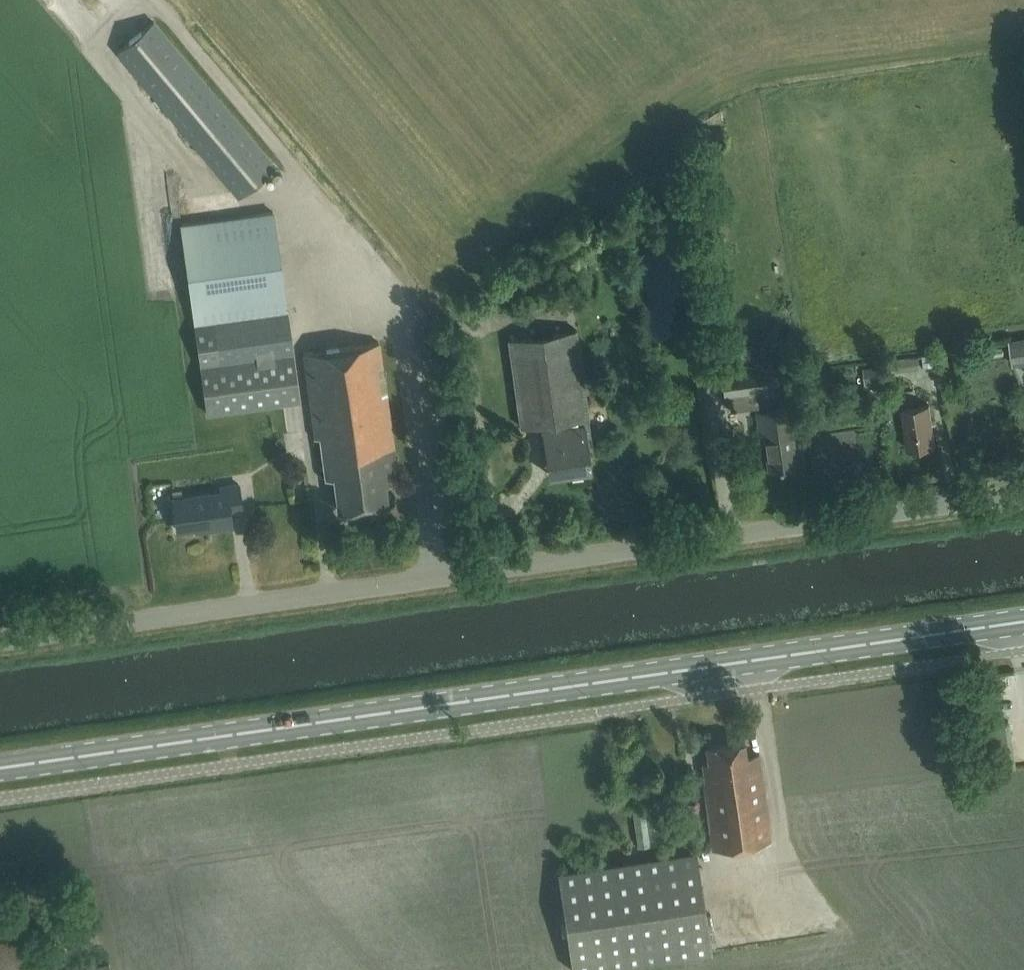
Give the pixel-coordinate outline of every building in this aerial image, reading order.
[(118,51),(238,196),(274,166),(154,21),(118,51)] [(273,211),(181,224),(207,413),(299,401),(273,211)] [(588,449),(593,449),(588,417),(589,417),(576,330),(509,340),(521,426),(545,423),(546,429),(543,430),(549,475),(591,469),(588,449)] [(1010,342),(1013,366),(1023,364),(1023,340),(1010,342)] [(385,483),(399,481),(379,343),(303,353),(315,437),(320,437),(326,477),(333,476),(338,509),(387,502),(385,483)] [(898,359),(899,369),(924,366),(923,355),(898,359)] [(725,397),(768,390),(765,364),(721,370),(725,397)] [(908,448),(936,444),(930,405),(902,409),(908,448)] [(796,465),(792,434),(796,434),(792,407),(756,412),(760,439),(764,438),(769,469),(796,465)] [(231,512),(242,511),(238,484),(221,486),(222,492),(174,499),(178,530),(204,526),(204,530),(233,526),(231,512)] [(714,848),(770,840),(756,753),(747,754),(745,741),(707,747),(709,761),(702,762),(714,848)] [(711,950),(696,851),(558,872),(572,969),(577,969),(711,950)]
